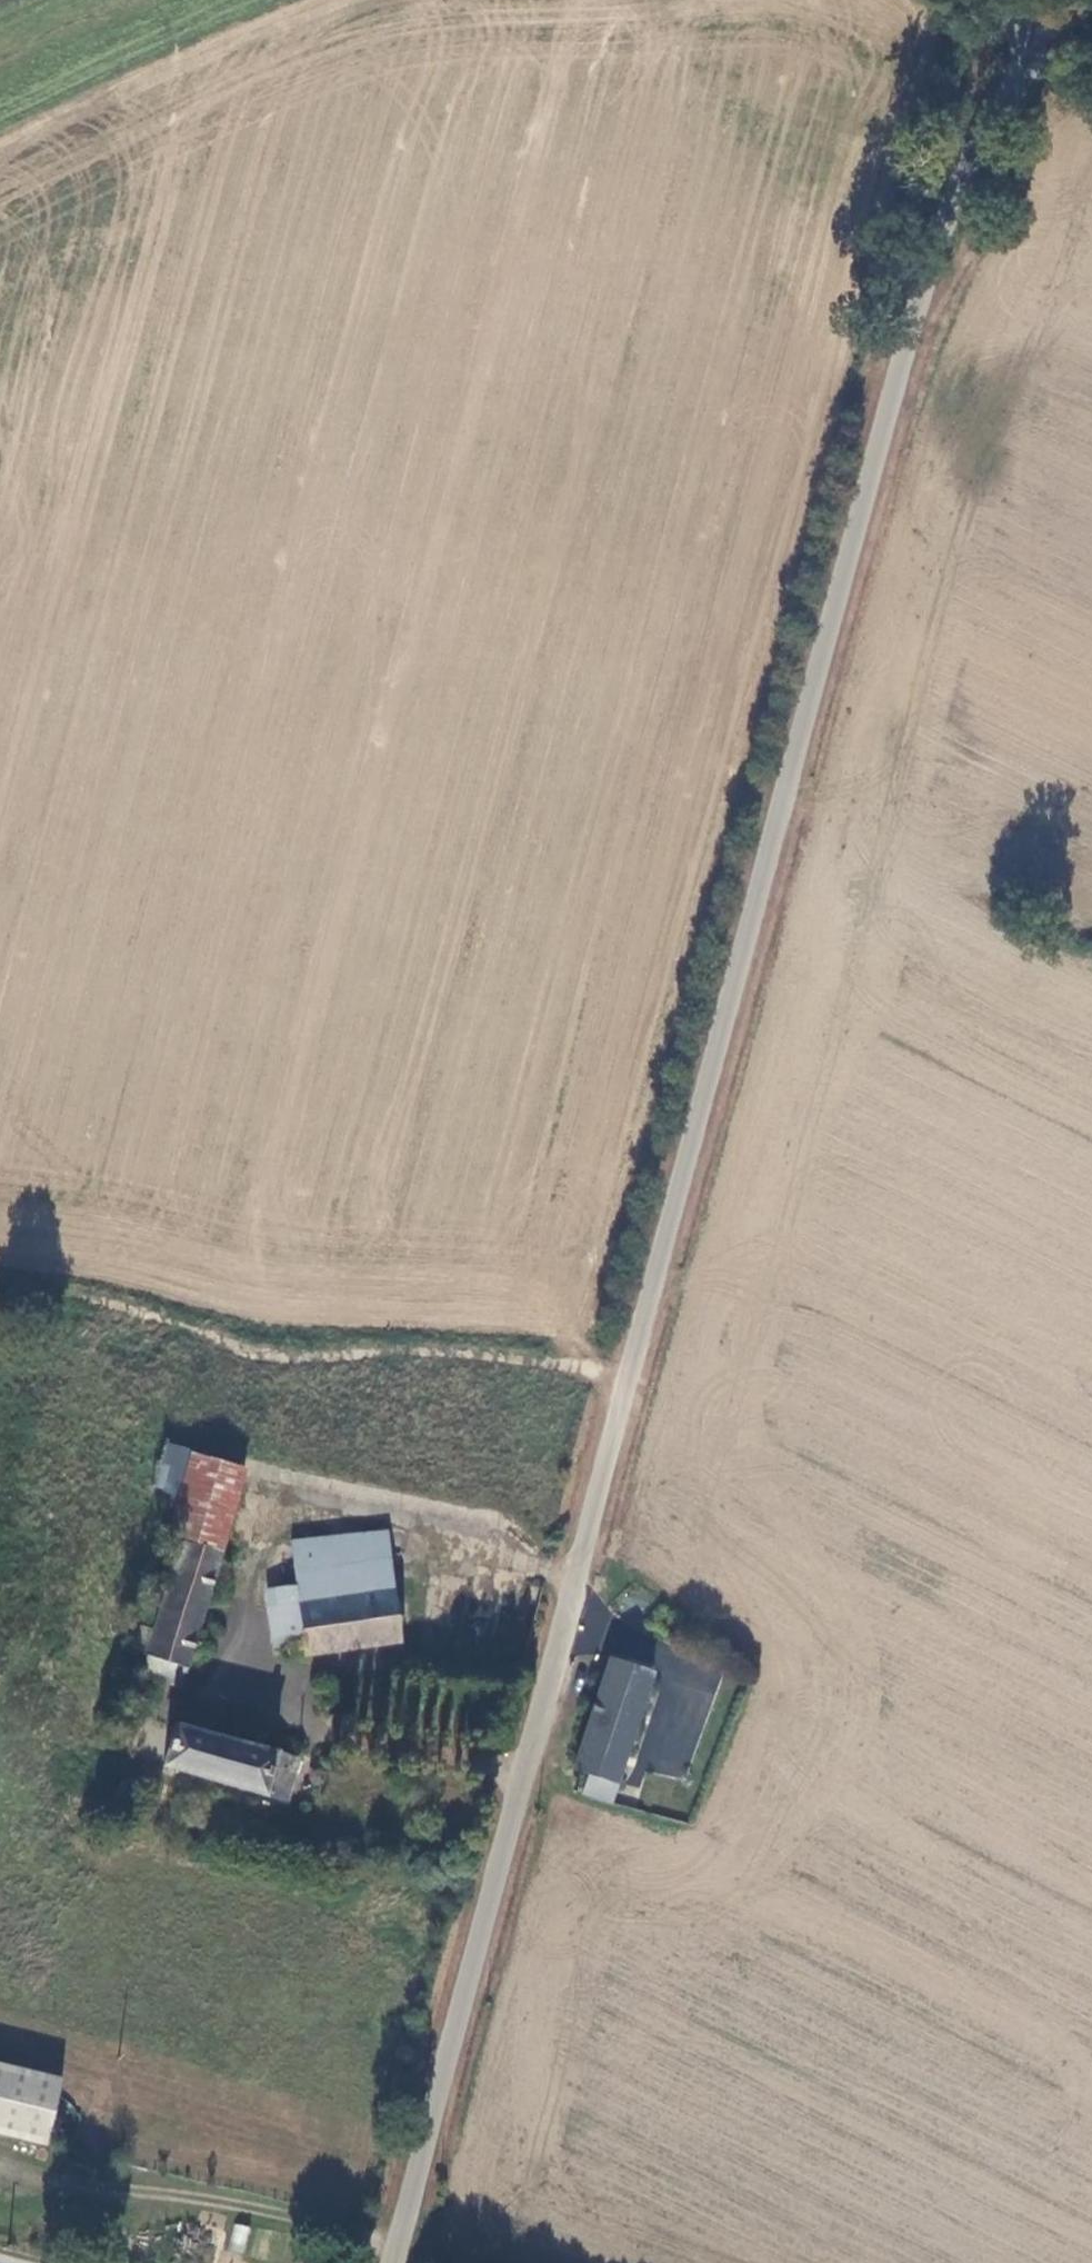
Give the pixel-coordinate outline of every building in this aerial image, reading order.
[(245,1473),(217,1465),(189,1456),(166,1534),(178,1538),(180,1538),(222,1550),(245,1473)] [(294,1546),(299,1571),(393,1556),(389,1532),(294,1546)] [(222,1550),(180,1538),(146,1656),(188,1669),(222,1550)] [(393,1556),(299,1571),(304,1607),(310,1644),(311,1654),(404,1641),(393,1556)] [(276,1649),(310,1644),(304,1607),(271,1612),(276,1649)] [(608,1654),(573,1765),(591,1771),(619,1780),(654,1669),(608,1654)] [(174,1731),(164,1769),(284,1801),(295,1761),(175,1728),(174,1731)] [(591,1771),(584,1793),(612,1802),(619,1780),(591,1771)] [(0,2063),(0,2135),(47,2146),(63,2079),(0,2063)] [(244,2253),(250,2226),(234,2222),(228,2249),(244,2253)]
